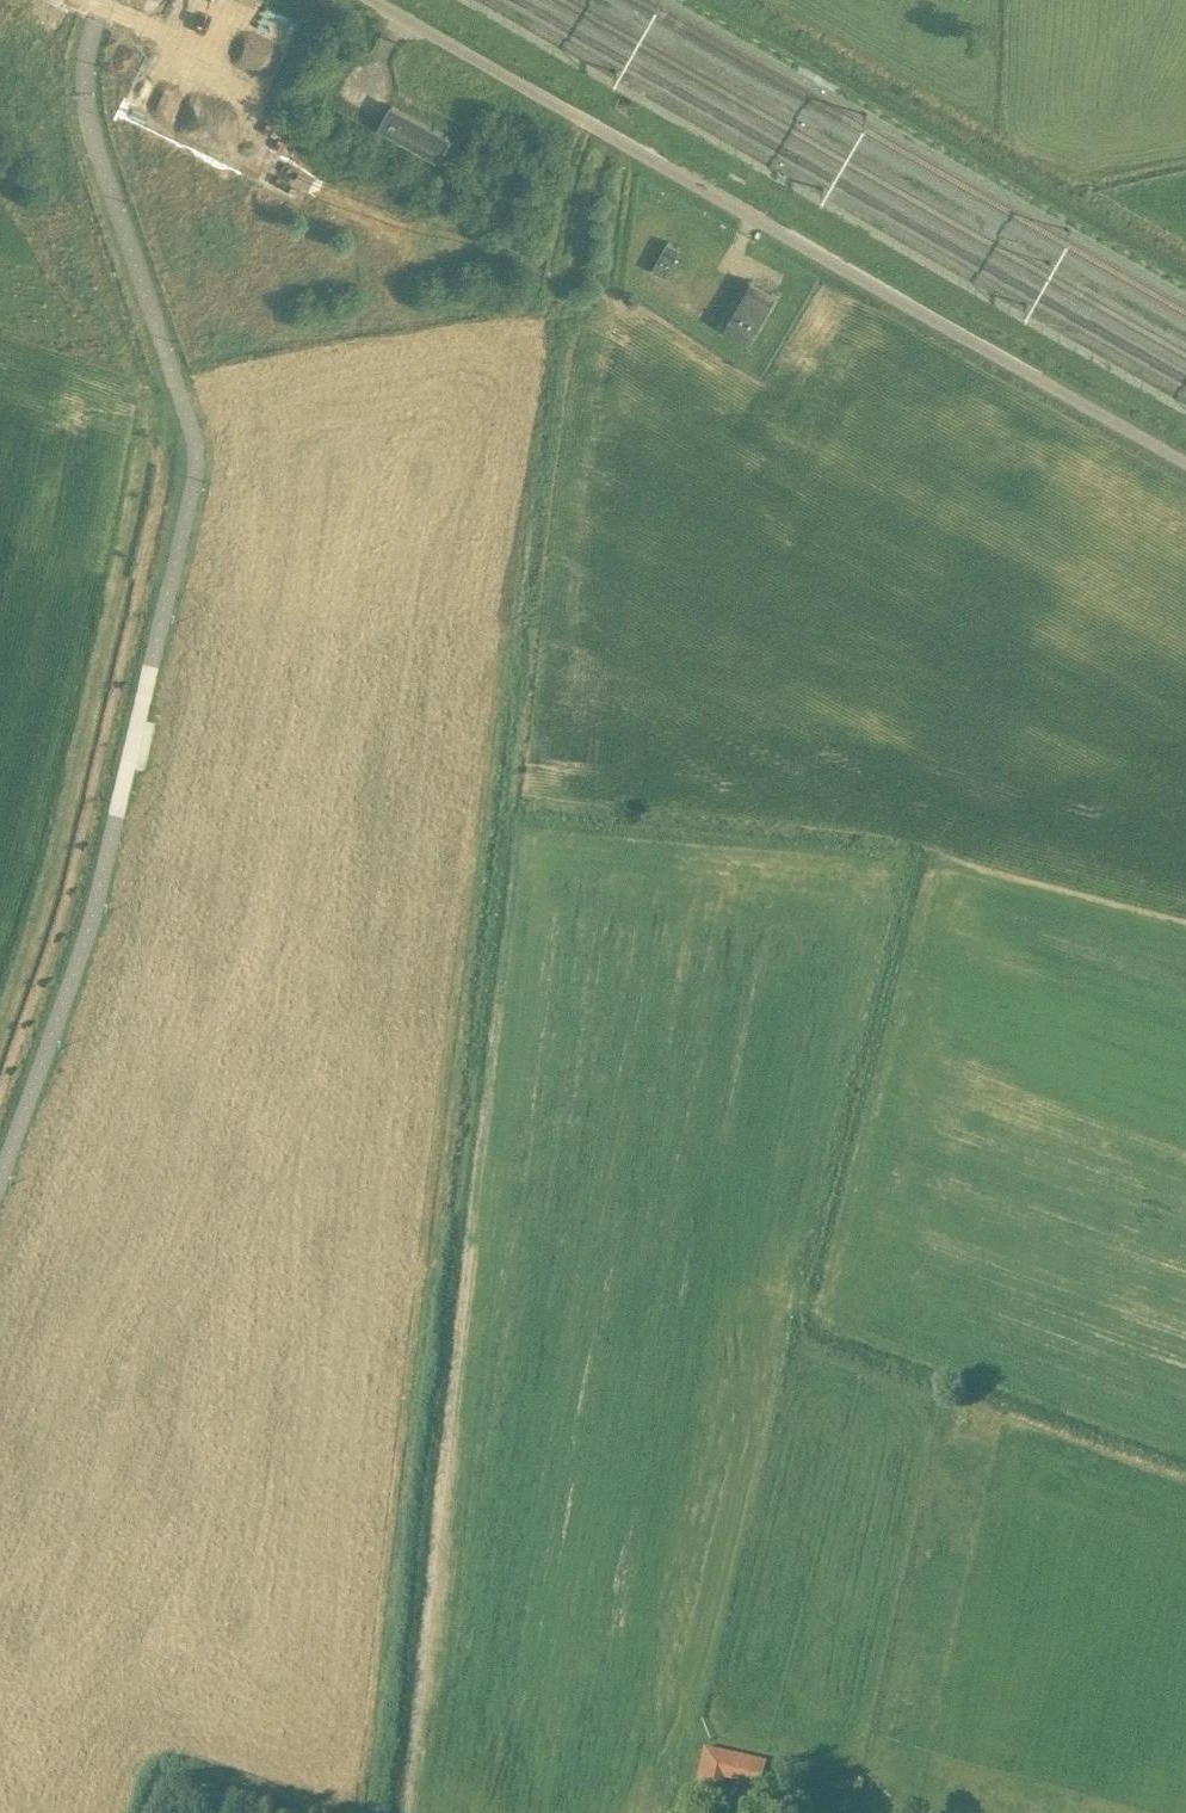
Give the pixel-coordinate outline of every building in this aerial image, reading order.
[(391,105),(379,125),(438,157),(449,137),(391,105)] [(652,268),(666,275),(681,247),(667,239),(652,268)] [(723,326),(749,341),(772,299),(747,285),(723,326)] [(716,1792),(720,1773),(761,1782),(766,1764),(705,1751),(697,1788),(716,1792)]
